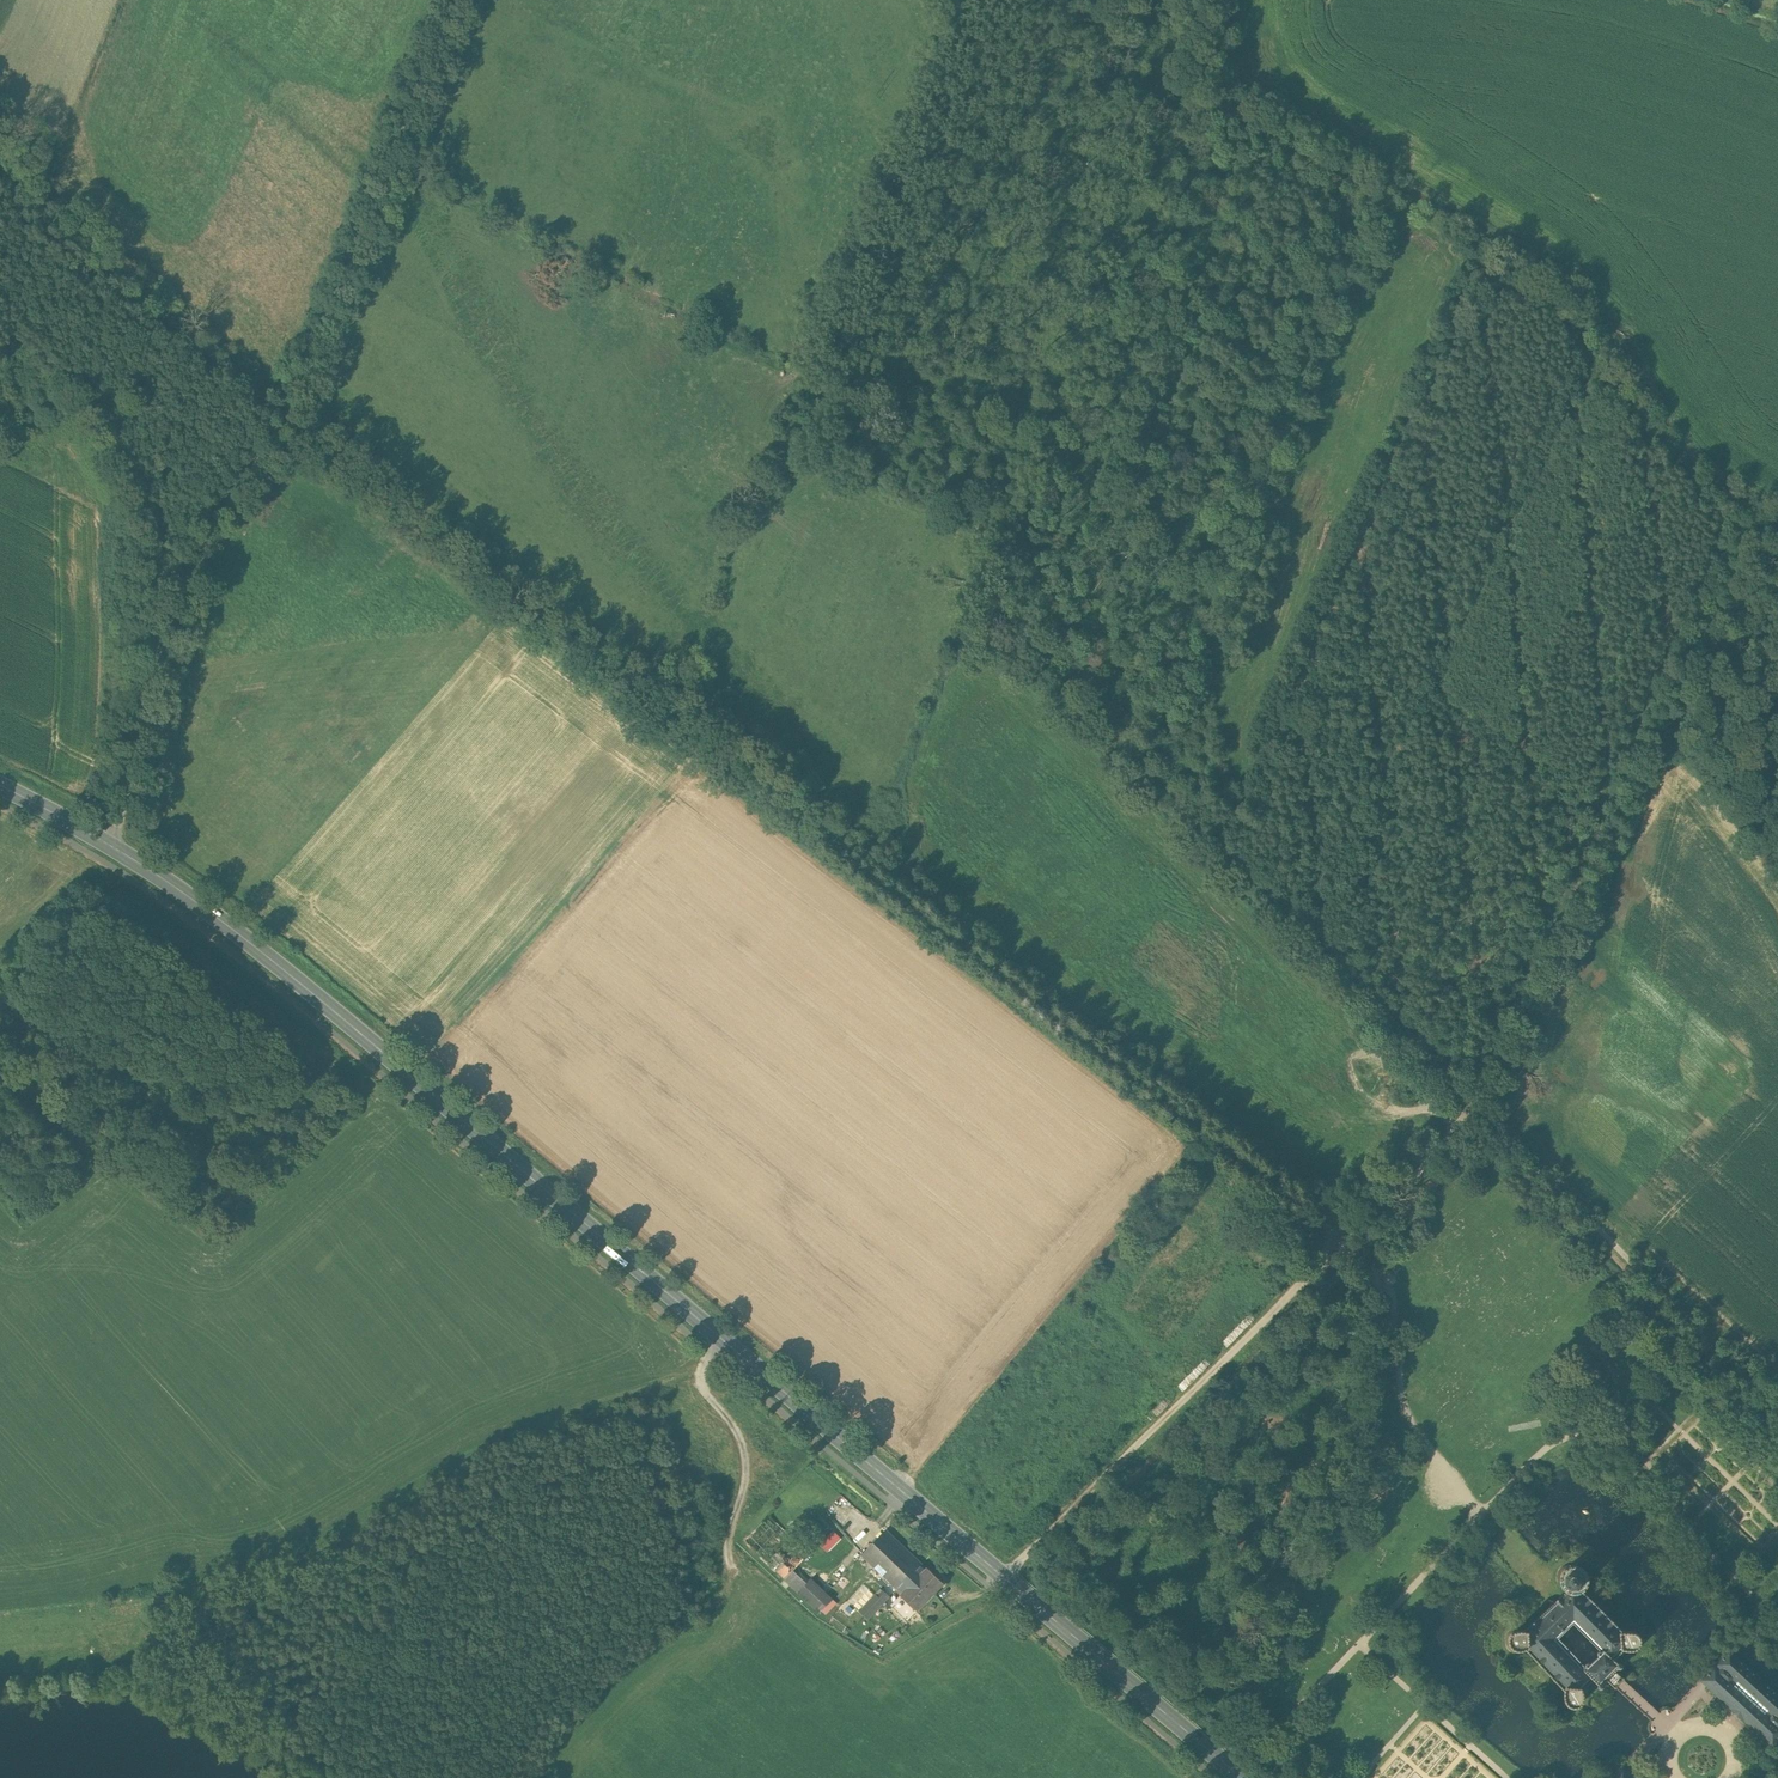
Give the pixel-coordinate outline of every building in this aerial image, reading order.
[(809,1553),(769,1515),(745,1540),(785,1578),(793,1571),(809,1553)] [(816,1539),(829,1550),(840,1538),(828,1527),(816,1539)] [(922,1564),(886,1529),(862,1554),(898,1588),(905,1580),(906,1581),(922,1564)] [(1621,1663),(1620,1662),(1618,1662),(1618,1663),(1614,1659),(1617,1655),(1623,1649),(1633,1649),(1635,1649),(1638,1647),(1640,1645),(1641,1642),(1641,1638),(1640,1635),(1639,1634),(1637,1633),(1634,1631),(1632,1631),(1621,1630),(1582,1591),(1584,1589),(1588,1585),(1589,1582),(1590,1579),(1589,1575),(1589,1571),(1587,1568),(1584,1565),(1581,1563),(1579,1562),(1576,1562),(1573,1562),(1571,1562),(1568,1563),(1565,1564),(1563,1566),(1561,1568),(1560,1570),(1558,1575),(1558,1579),(1559,1582),(1560,1585),(1563,1589),(1566,1591),(1527,1628),(1522,1627),(1519,1627),(1514,1629),(1511,1631),(1508,1634),(1507,1636),(1507,1638),(1507,1642),(1509,1646),(1510,1648),(1512,1650),(1514,1651),(1516,1651),(1520,1652),(1527,1649),(1565,1689),(1565,1696),(1565,1698),(1566,1701),(1567,1703),(1569,1704),(1572,1705),(1574,1706),(1576,1706),(1578,1705),(1580,1704),(1582,1702),(1583,1700),(1584,1697),(1584,1694),(1583,1689),(1594,1678),(1599,1683),(1598,1683),(1599,1685),(1600,1686),(1601,1686),(1602,1685),(1602,1683),(1605,1679),(1607,1680),(1608,1681),(1616,1672),(1616,1671),(1614,1669),(1618,1665),(1618,1666),(1620,1666),(1621,1665),(1621,1663)] [(927,1569),(922,1564),(906,1581),(905,1580),(898,1588),(903,1594),(901,1595),(917,1610),(926,1601),(927,1602),(936,1593),(935,1592),(944,1583),(928,1567),(927,1569)] [(806,1584),(793,1571),(785,1578),(799,1592),(806,1584)] [(806,1584),(799,1592),(815,1607),(827,1593),(812,1579),(806,1584)] [(876,1594),(860,1611),(869,1619),(890,1596),(883,1590),(877,1596),(876,1594)] [(827,1593),(815,1607),(820,1612),(833,1599),(827,1593)] [(905,1625),(897,1632),(901,1636),(909,1630),(905,1625)] [(1743,1661),(1729,1648),(1700,1680),(1728,1705),(1728,1706),(1744,1721),(1745,1721),(1745,1722),(1772,1746),(1777,1740),(1777,1693),(1743,1661)] [(1319,1664),(1325,1669),(1333,1659),(1328,1654),(1319,1664)] [(1621,1766),(1610,1777),(1636,1777),(1621,1766)]
